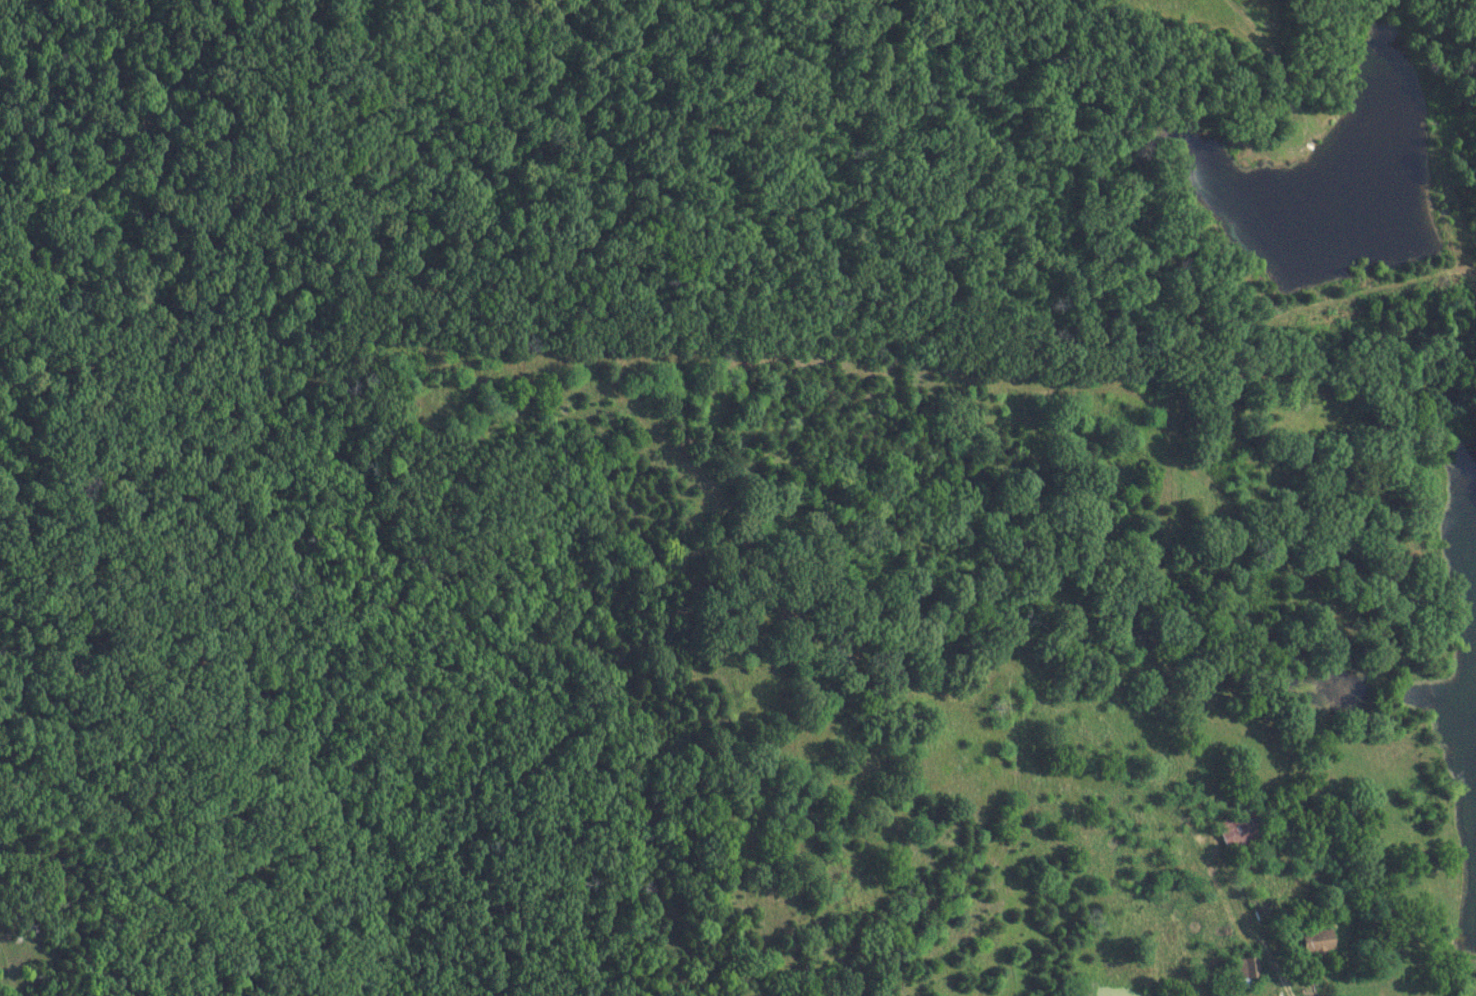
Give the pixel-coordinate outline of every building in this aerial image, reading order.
[(1270,839),(1255,805),(1217,822),(1232,856),(1270,839)] [(1305,952),(1337,952),(1336,931),(1304,932),(1305,952)] [(1260,957),(1234,960),(1236,990),(1254,988),(1253,979),(1262,978),(1260,957)]
